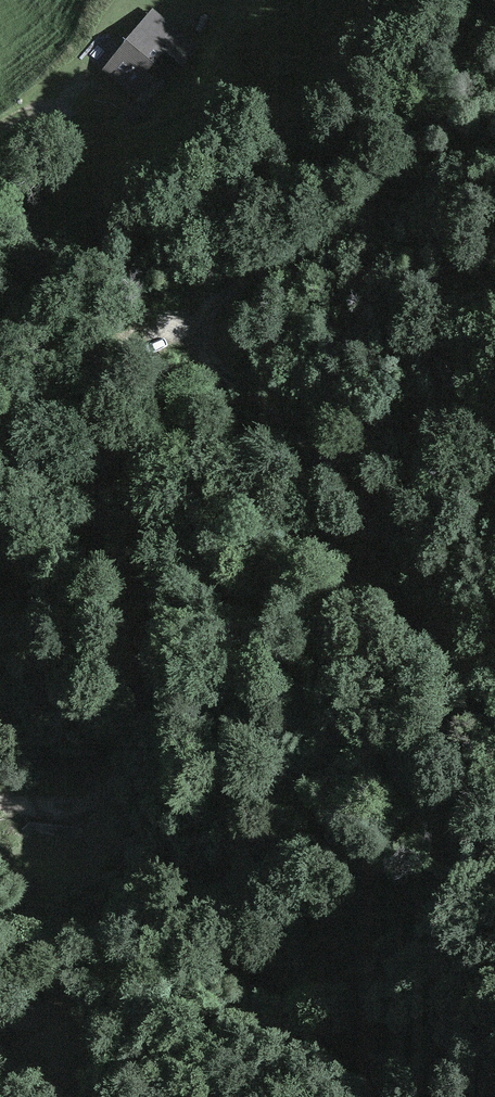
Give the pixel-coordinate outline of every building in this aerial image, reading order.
[(201,47),(151,7),(99,73),(136,102),(153,80),(148,76),(151,72),(163,81),(177,63),(184,68),(201,47)]
